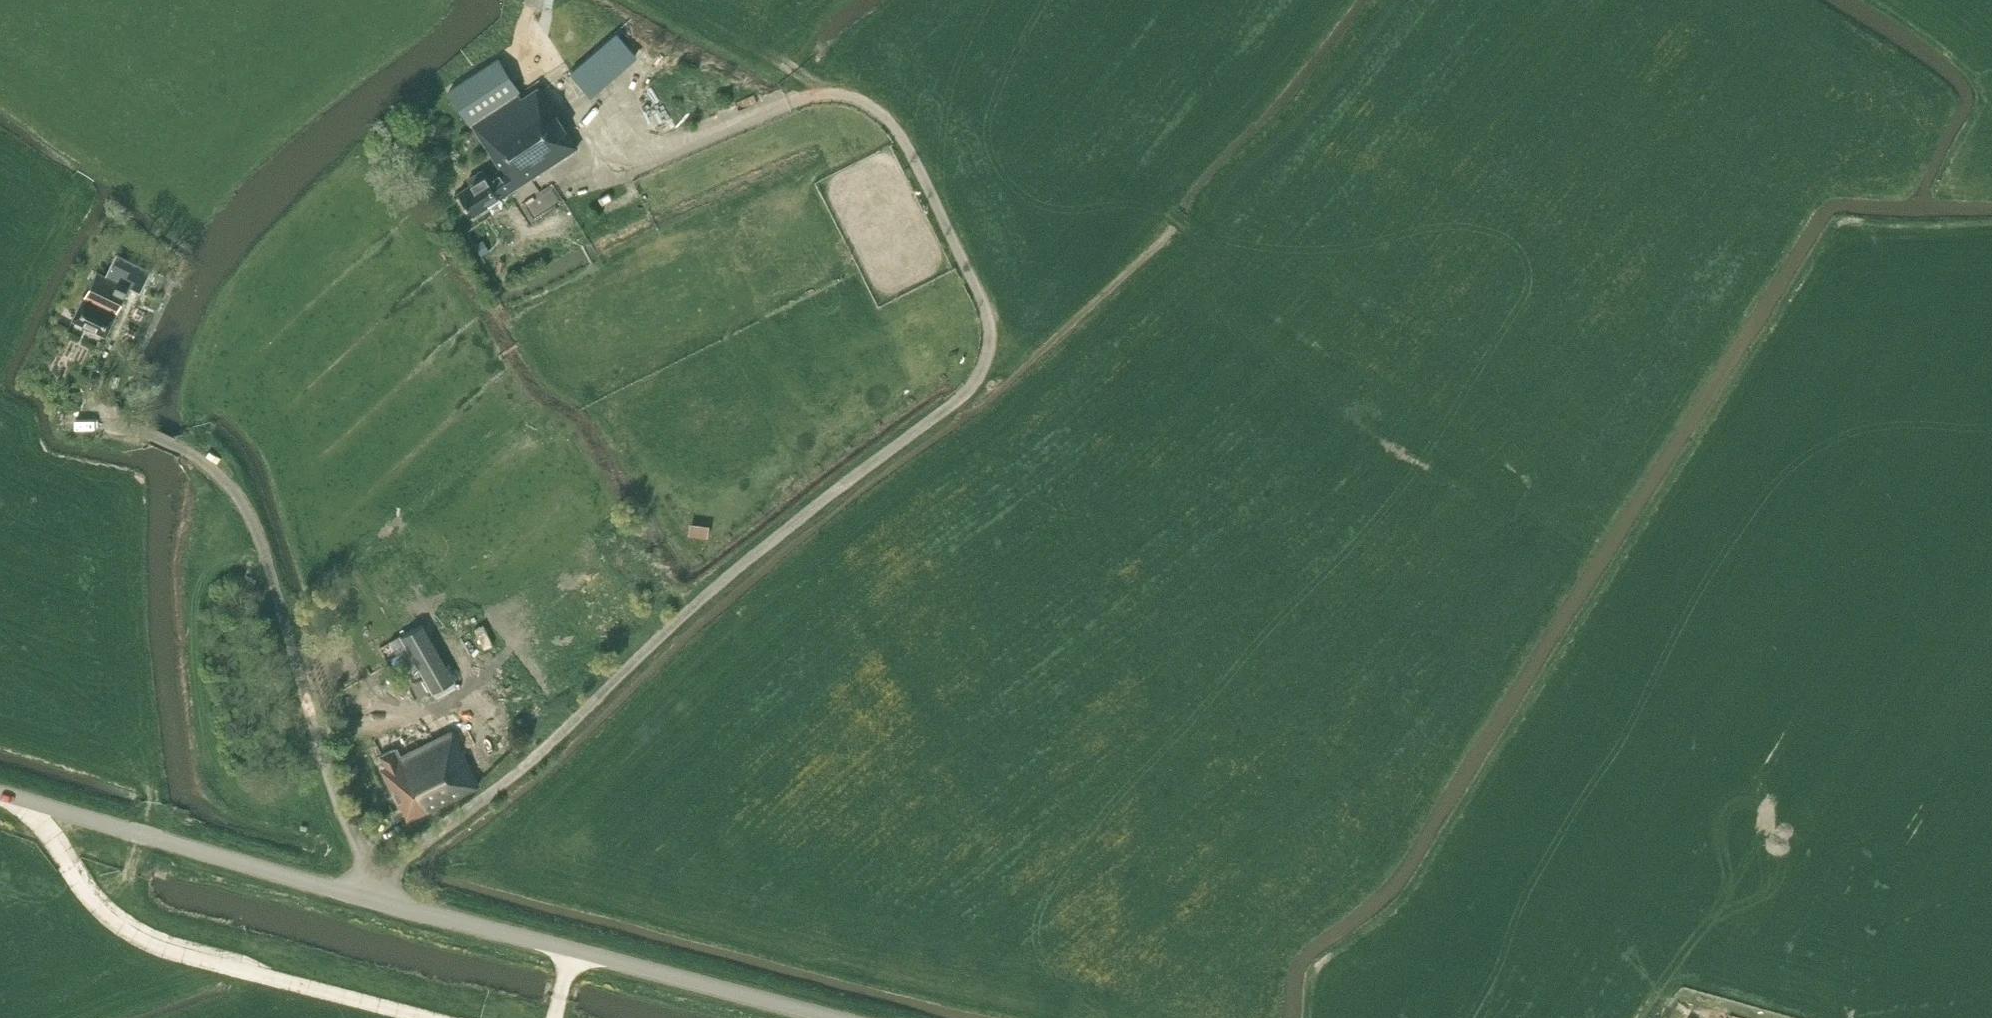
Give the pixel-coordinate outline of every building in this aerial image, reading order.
[(525,0),(541,7),(552,9),(553,0),(561,2),(561,0),(525,0)] [(614,76),(593,52),(571,72),(591,96),(614,76)] [(523,97),(520,93),(498,59),(450,90),(472,124),(500,167),(500,168),(501,169),(488,177),(483,170),(469,179),(472,184),(459,192),(474,215),(578,147),(539,86),(523,97)] [(74,319),(106,334),(117,313),(130,286),(129,286),(97,271),(85,297),(74,319)] [(713,527),(713,512),(693,512),(693,527),(713,527)] [(456,680),(448,666),(426,678),(434,692),(439,689),(453,681),(456,680)] [(452,731),(450,726),(432,735),(435,740),(399,757),(395,749),(381,755),(385,764),(382,765),(401,807),(403,806),(409,820),(479,784),(463,751),(492,737),(482,716),(452,731)]
